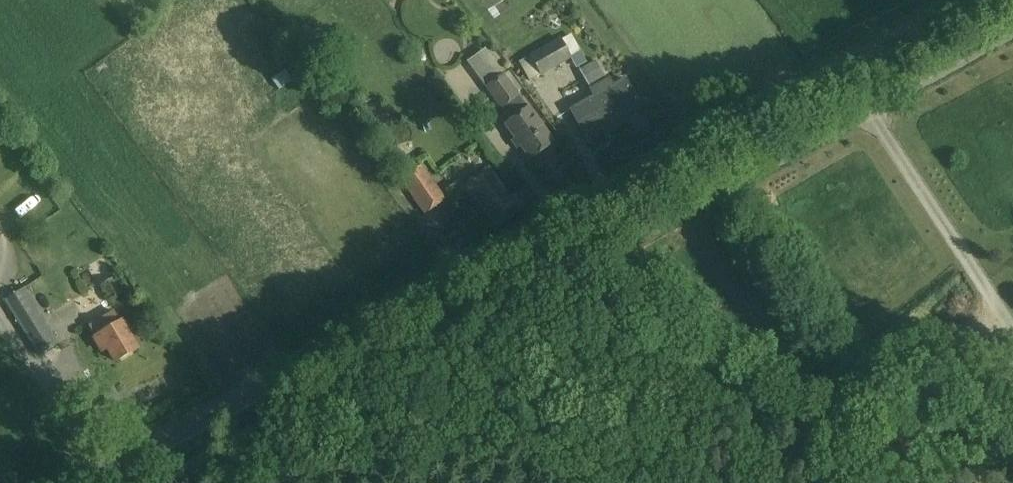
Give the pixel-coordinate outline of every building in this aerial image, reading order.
[(571,35),(518,62),(528,82),(571,59),(576,69),(586,63),(571,35)] [(508,119),(513,119),(505,125),(531,160),(554,143),(528,108),(485,49),(466,62),(501,110),(504,108),(503,112),(508,119)] [(579,69),(594,98),(571,111),(586,138),(640,107),(625,80),(614,86),(610,78),(606,80),(596,60),(579,69)] [(273,88),(281,100),(295,90),(286,78),(273,88)] [(401,180),(424,214),(446,200),(422,165),(401,180)] [(466,183),(478,200),(497,227),(527,205),(518,192),(510,198),(500,184),(489,167),(466,183)] [(798,218),(784,225),(789,236),(803,229),(798,218)] [(827,256),(842,245),(837,238),(821,249),(827,256)] [(123,290),(114,278),(100,287),(108,300),(123,290)] [(4,301),(39,356),(60,343),(25,288),(4,301)] [(88,326),(95,338),(103,352),(108,349),(116,362),(137,349),(114,310),(88,326)]
